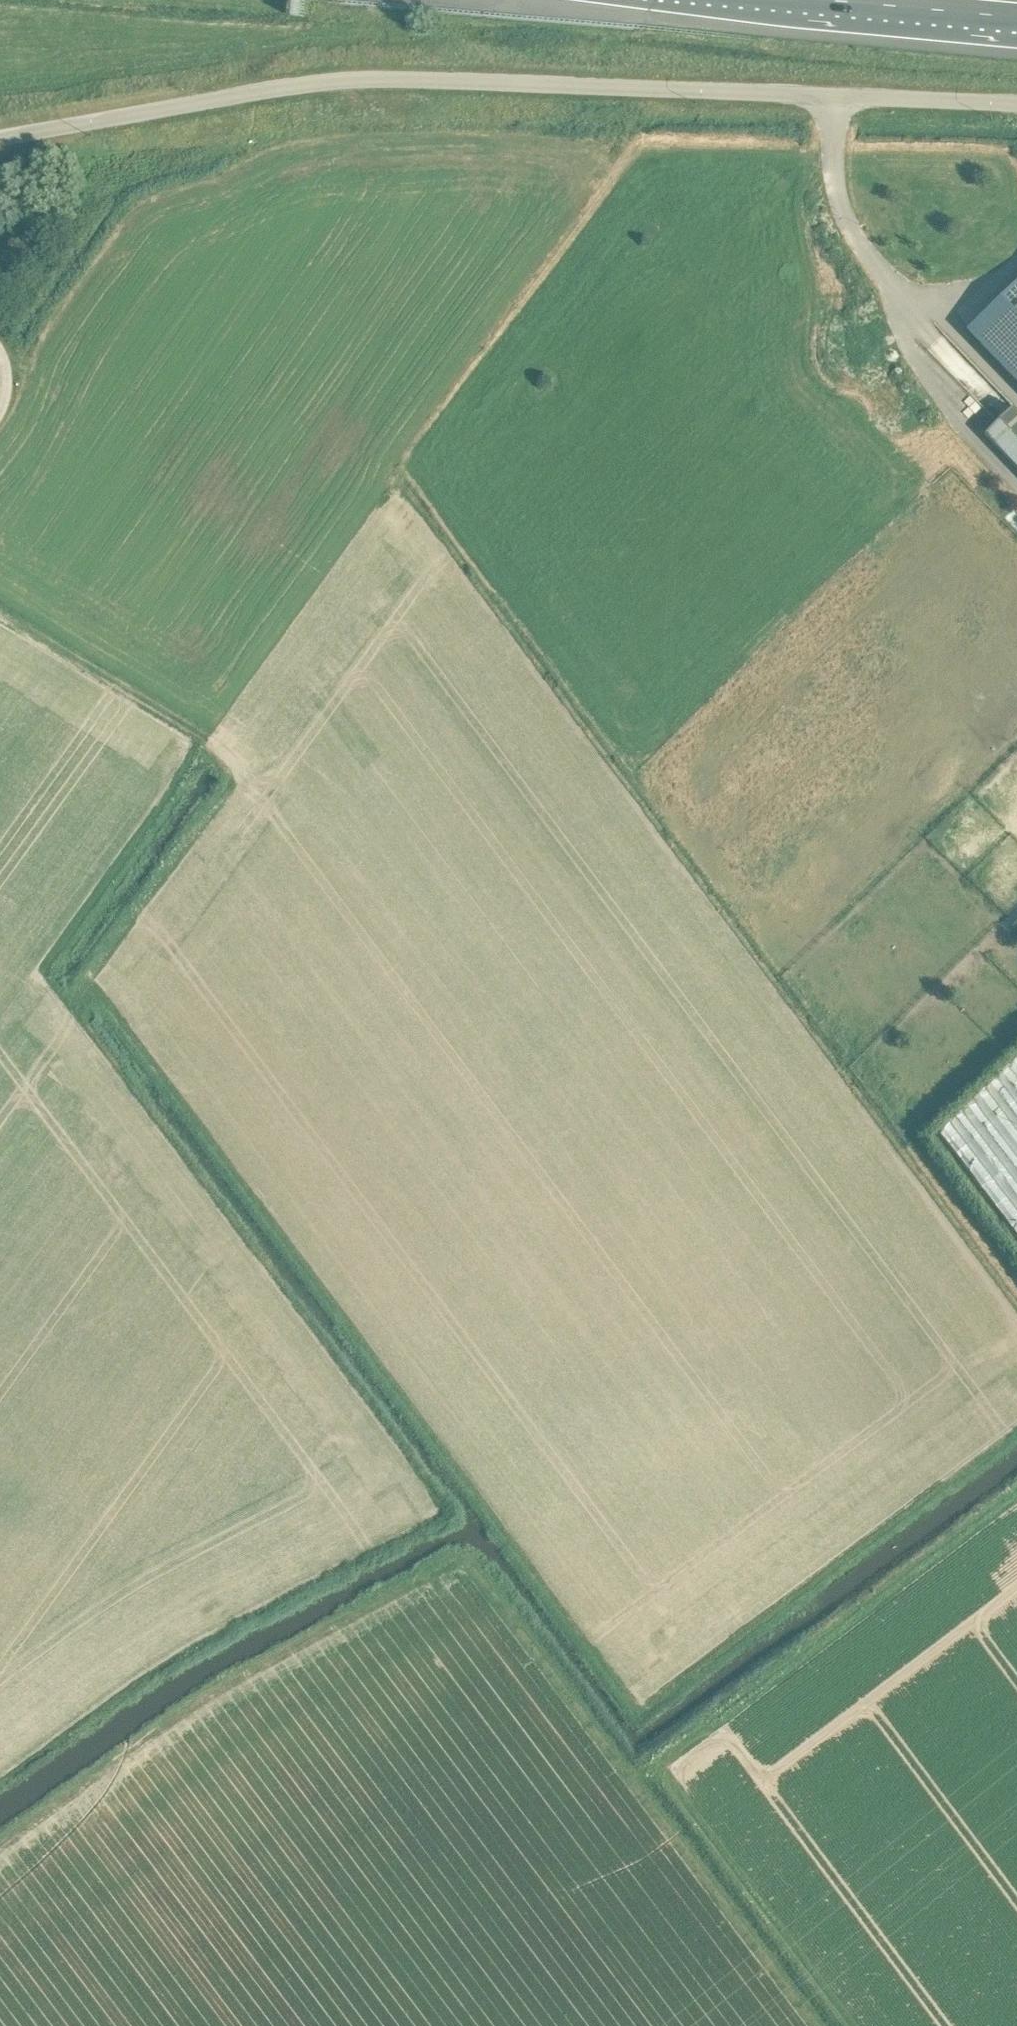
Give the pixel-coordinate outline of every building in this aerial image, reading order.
[(969,330),(1016,381),(1016,284),(969,330)] [(985,435),(1016,468),(1016,410),(1014,407),(985,435)]
